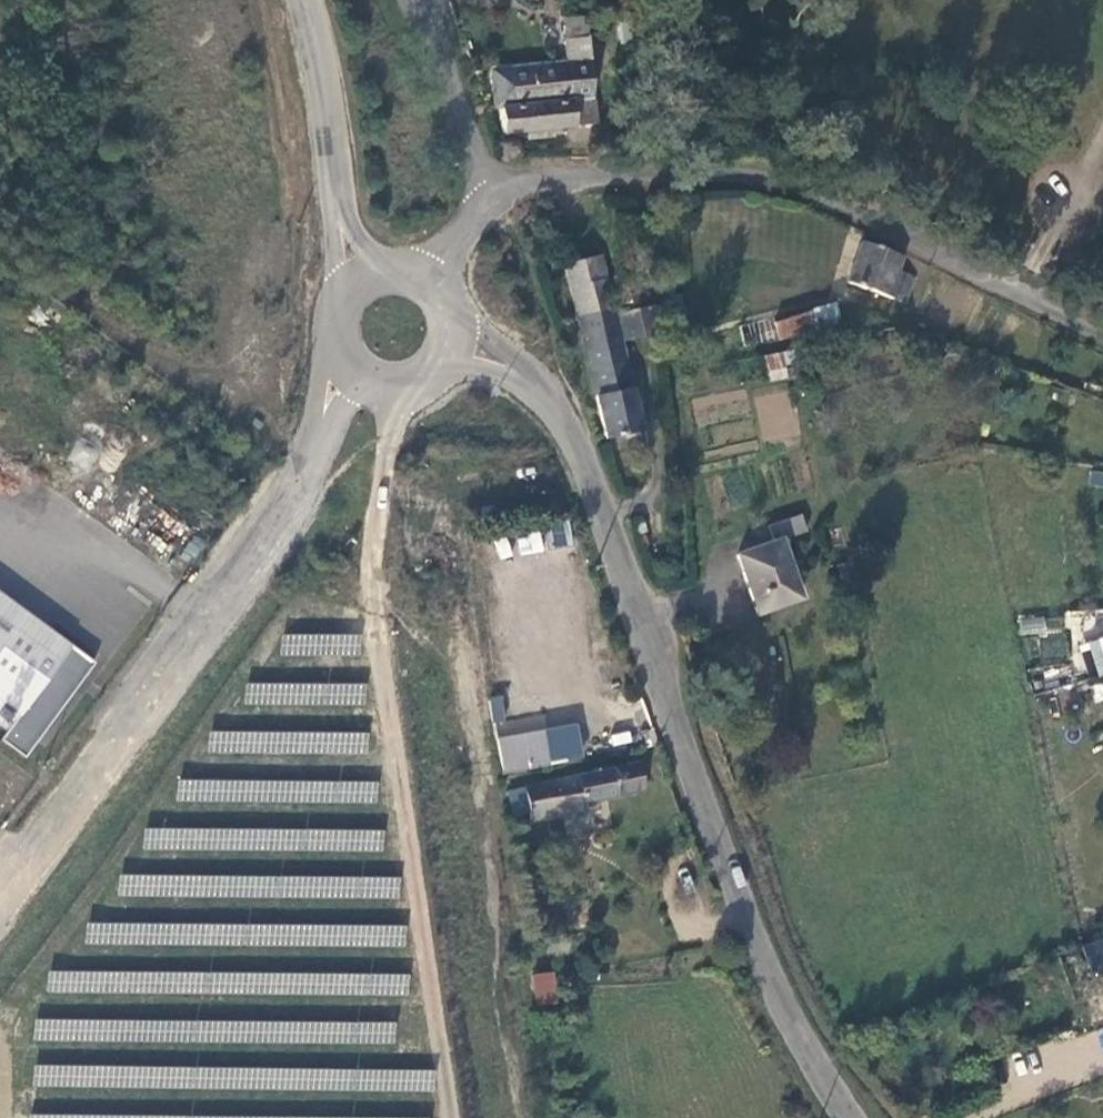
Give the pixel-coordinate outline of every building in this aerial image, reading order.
[(586,21),(563,20),(563,41),(587,41),(586,21)] [(497,97),(497,105),(592,100),(590,49),(587,41),(563,41),(565,61),(495,65),(495,71),(490,76),(491,97),(497,97)] [(594,127),(592,100),(497,105),(499,132),(594,127)] [(906,261),(867,244),(853,283),(908,306),(919,281),(901,273),(906,261)] [(604,255),(569,263),(580,314),(615,306),(604,255)] [(642,430),(615,306),(580,314),(607,438),(642,430)] [(810,309),(780,326),(791,344),(819,326),(810,309)] [(766,352),(767,380),(789,379),(788,351),(766,352)] [(806,537),(801,521),(770,531),(775,547),(740,559),(759,618),(800,604),(782,545),(806,537)] [(516,538),(495,539),(496,554),(568,549),(566,526),(515,529),(516,538)] [(12,731),(5,740),(30,758),(99,662),(0,590),(0,722),(12,731)] [(1096,675),(1102,673),(1102,636),(1088,640),(1096,675)] [(544,758),(537,726),(492,735),(499,768),(544,758)] [(647,757),(521,784),(506,787),(511,814),(527,811),(528,817),(582,806),(580,796),(652,781),(647,757)] [(1084,950),(1096,979),(1102,976),(1102,942),(1084,950)] [(556,973),(534,972),(533,1002),(555,1003),(556,973)]
